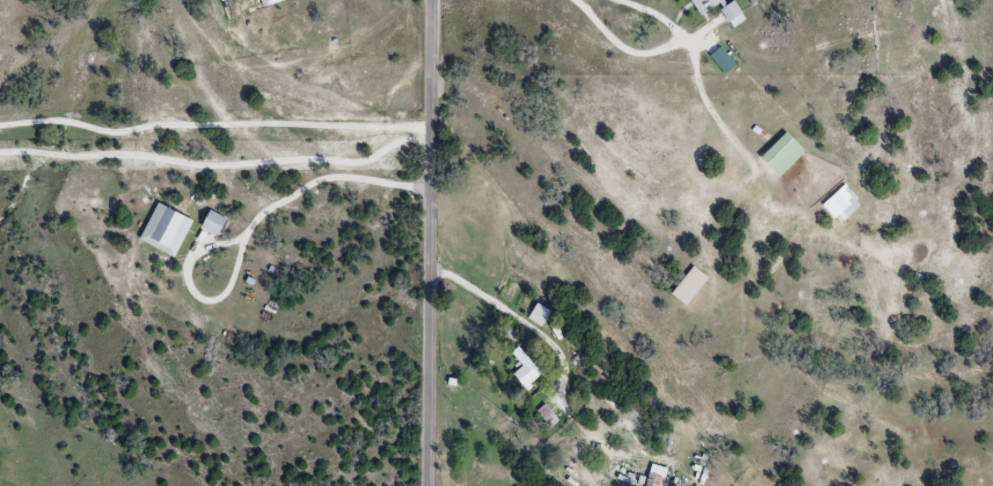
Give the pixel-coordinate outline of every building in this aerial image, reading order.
[(283,1),(283,0),(263,0),(267,8),(283,1)] [(694,16),(713,5),(728,29),(741,21),(729,1),(721,6),(717,0),(684,0),(694,16)] [(800,153),(780,134),(755,159),(775,179),(800,153)] [(845,206),(832,218),(839,225),(860,205),(842,186),(833,194),(845,206)] [(143,242),(178,257),(195,219),(160,203),(143,242)] [(219,238),(231,222),(215,211),(203,226),(219,238)] [(705,280),(691,267),(667,295),(681,307),(705,280)] [(550,313),(536,305),(527,320),(541,328),(550,313)] [(521,367),(510,376),(523,390),(540,374),(517,348),(510,355),(521,367)] [(554,421),(542,407),(535,413),(547,427),(554,421)] [(649,465),(642,485),(663,485),(668,472),(649,465)]
